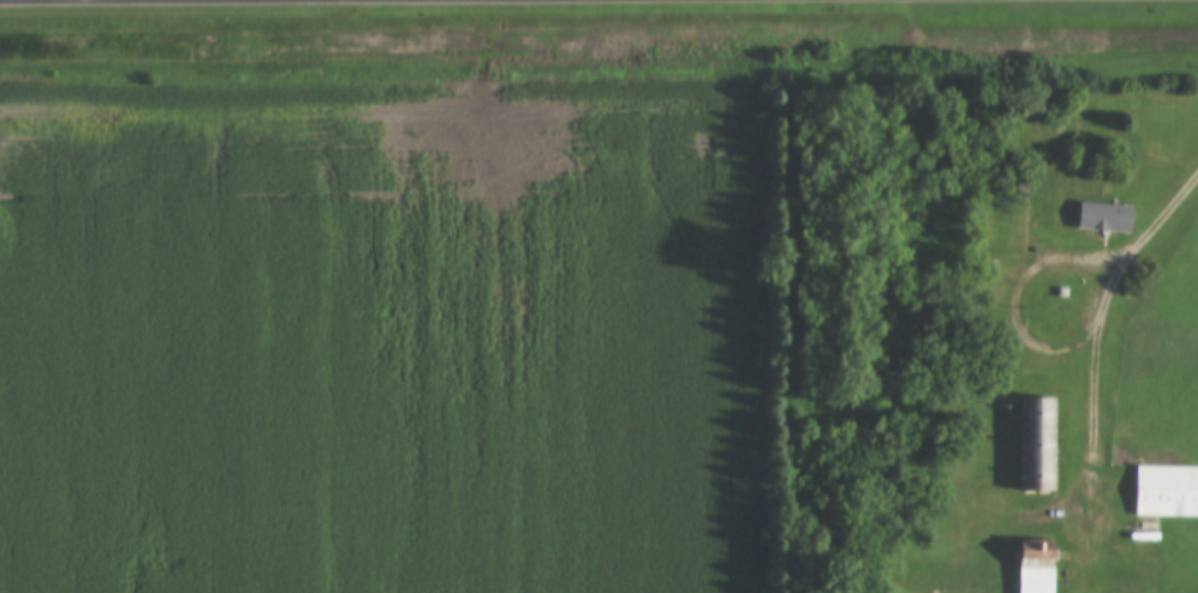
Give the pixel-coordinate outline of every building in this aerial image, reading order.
[(1079,203),(1133,208),(1131,234),(1077,229),(1079,203)] [(988,259),(996,259),(996,268),(988,268),(988,259)] [(1021,399),(1055,400),(1053,491),(1019,490),(1021,399)] [(1136,466),(1197,467),(1197,518),(1134,516),(1136,466)] [(1054,543),(1053,592),(1019,592),(1019,541),(1054,543)]
